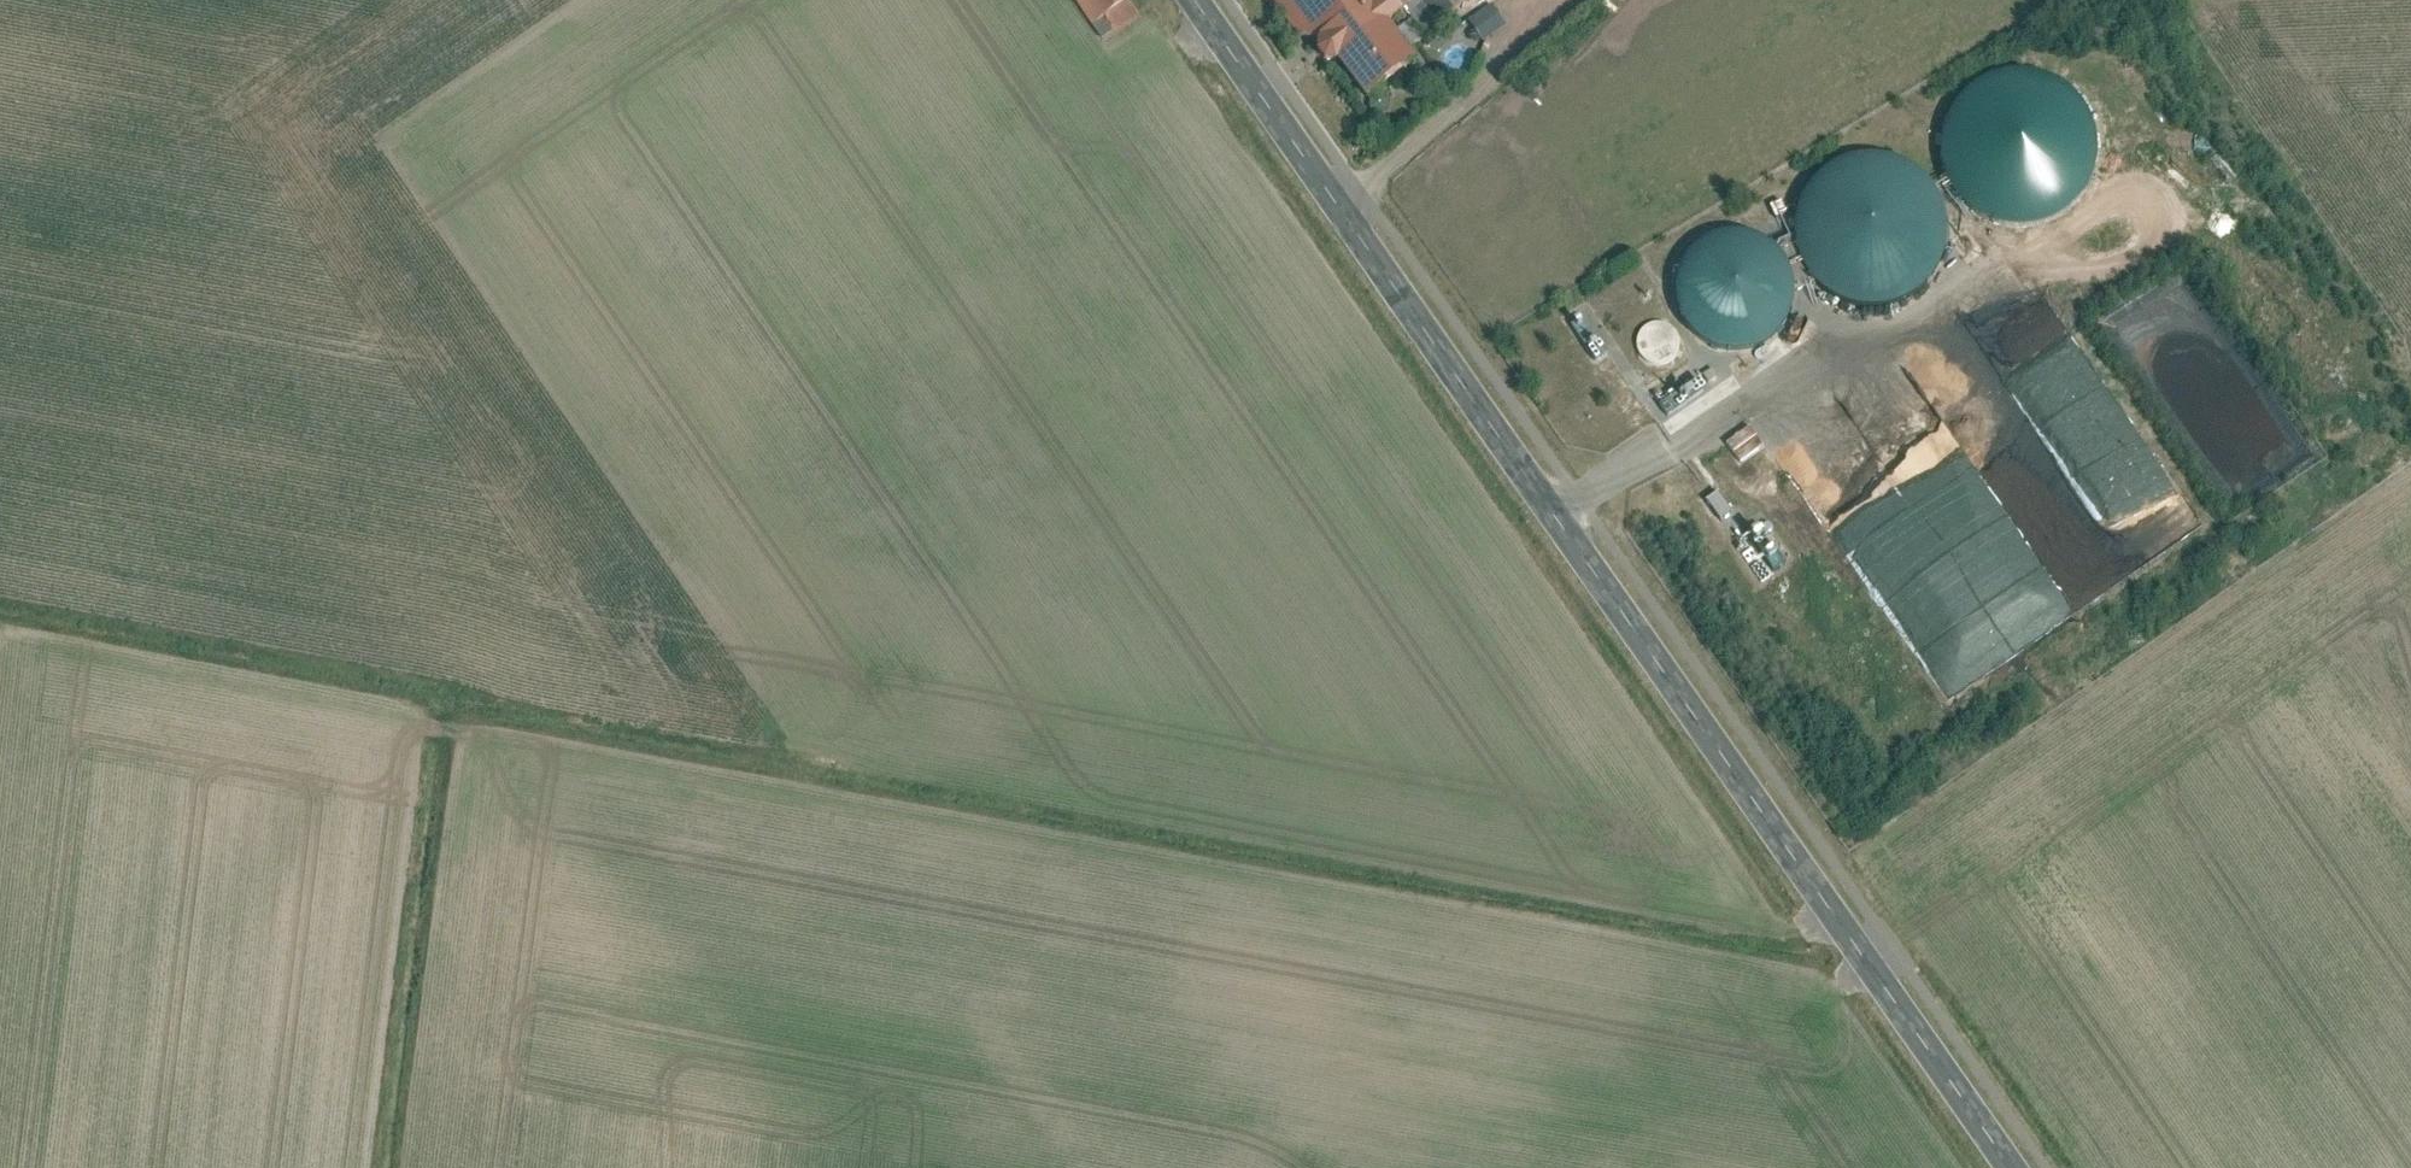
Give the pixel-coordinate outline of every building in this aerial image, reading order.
[(1093,30),(1132,6),(1128,0),(1075,0),(1093,30)] [(1393,0),(1271,0),(1303,40),(1324,42),(1369,98),(1415,62),(1386,25),(1402,12),(1393,0)] [(1436,24),(1468,0),(1417,0),(1436,24)] [(1467,19),(1481,41),(1506,25),(1492,3),(1467,19)] [(1401,21),(1411,45),(1420,42),(1410,17),(1401,21)] [(2082,194),(2094,163),(2092,130),(2076,101),(2048,83),(2016,78),(1984,87),(1959,110),(1947,140),(1949,173),(1966,202),(1993,221),(2026,226),(2058,216),(2082,194)] [(1934,273),(1946,242),(1944,209),(1928,180),(1900,162),(1867,156),(1836,166),(1811,189),(1799,219),(1801,252),(1818,281),(1845,300),(1878,305),(1910,295),(1934,273)] [(1781,325),(1790,303),(1788,278),(1776,257),(1755,243),(1731,239),(1707,246),(1689,263),(1680,286),(1682,310),(1694,332),(1714,346),(1739,349),(1762,342),(1781,325)] [(1638,333),(1655,363),(1681,349),(1663,319),(1638,333)] [(1751,423),(1726,441),(1740,461),(1765,444),(1751,423)]
